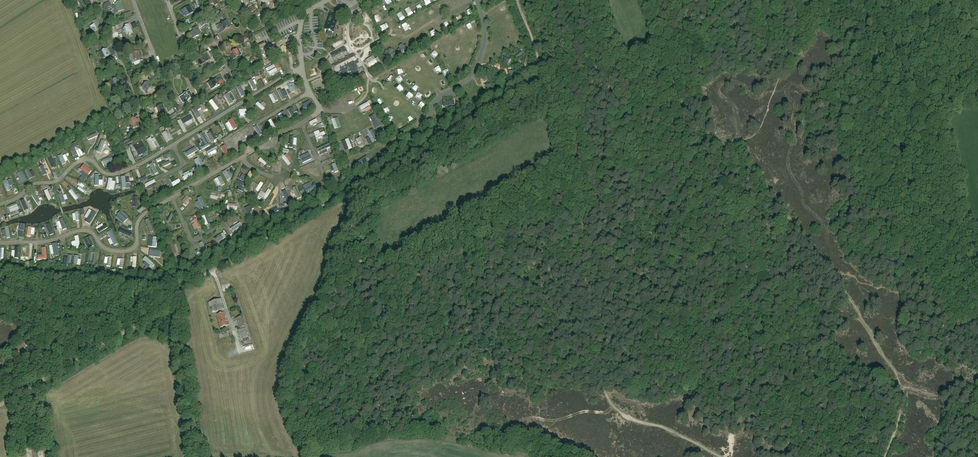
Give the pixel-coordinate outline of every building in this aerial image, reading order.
[(90,0),(80,0),(78,1),(82,8),(85,6),(86,8),(89,7),(92,5),(90,0)] [(118,4),(112,6),(115,13),(124,10),(120,2),(118,3),(118,4)] [(182,10),(185,16),(193,11),(189,6),(182,10)] [(245,6),(241,8),(245,16),(257,11),(255,7),(247,11),(245,6)] [(281,6),(268,12),(270,16),(283,9),(281,6)] [(338,17),(337,16),(330,14),(325,29),(333,32),(335,27),(334,27),(336,22),(338,17)] [(101,28),(98,22),(97,19),(93,21),(94,24),(90,26),(93,32),(101,28)] [(230,25),(226,20),(216,27),(217,29),(220,28),(222,32),(227,28),(227,27),(230,25)] [(127,27),(122,29),(123,32),(125,31),(127,36),(133,33),(129,24),(126,25),(127,27)] [(193,31),(189,33),(192,38),(200,34),(197,27),(192,29),(193,31)] [(111,54),(107,48),(99,52),(102,59),(111,54)] [(227,54),(230,61),(241,54),(238,48),(227,54)] [(131,63),(141,60),(140,60),(137,51),(138,51),(132,53),(128,54),(131,63)] [(210,60),(207,54),(206,52),(202,54),(204,56),(196,60),(199,66),(210,60)] [(288,62),(295,57),(293,54),(286,59),(288,62)] [(352,54),(332,65),(335,72),(340,70),(344,77),(357,69),(353,62),(356,61),(352,54)] [(375,59),(372,56),(365,60),(372,71),(379,66),(377,63),(379,61),(377,58),(375,59)] [(271,76),(279,73),(276,65),(267,68),(271,76)] [(345,89),(358,82),(367,77),(364,72),(349,81),(346,77),(340,80),(343,86),(345,89)] [(108,86),(111,85),(112,88),(121,84),(118,77),(106,82),(108,86)] [(216,78),(207,83),(211,89),(219,85),(216,78)] [(148,80),(141,86),(143,89),(146,92),(153,86),(148,80)] [(293,93),(299,89),(295,84),(293,85),(291,82),(286,85),(289,89),(290,88),(293,93)] [(183,103),(193,97),(189,91),(179,97),(183,103)] [(232,95),(227,98),(232,105),(236,103),(232,95)] [(259,102),(257,104),(265,111),(267,109),(259,102)] [(364,112),(366,111),(368,114),(374,111),(370,103),(362,108),(364,112)] [(156,113),(158,112),(159,115),(162,114),(162,115),(166,113),(163,104),(160,105),(161,106),(154,108),(156,113)] [(197,109),(194,111),(200,120),(203,119),(197,109)] [(378,115),(372,118),(378,130),(384,127),(378,115)] [(136,117),(130,119),(132,125),(133,124),(134,128),(141,125),(139,118),(137,119),(136,117)] [(169,141),(172,139),(166,131),(164,133),(169,141)] [(210,146),(202,133),(199,135),(203,141),(201,142),(204,146),(201,147),(203,150),(210,146)] [(155,150),(159,149),(153,137),(150,138),(155,150)] [(188,142),(195,153),(196,152),(198,155),(200,153),(192,140),(188,142)] [(142,143),(134,147),(139,157),(147,152),(142,143)] [(76,159),(79,157),(75,147),(71,149),(76,159)] [(304,161),(306,166),(314,162),(311,155),(303,158),(304,161)] [(284,159),(291,168),(293,166),(286,157),(284,159)] [(267,167),(269,165),(262,159),(260,161),(267,167)] [(153,163),(149,165),(154,175),(158,173),(153,163)] [(83,164),(80,169),(88,176),(92,171),(83,164)] [(31,170),(34,178),(40,176),(38,168),(31,170)] [(175,186),(181,180),(178,177),(172,183),(175,186)] [(112,190),(113,186),(116,186),(117,181),(113,181),(114,179),(110,178),(108,189),(112,190)] [(153,186),(152,185),(157,182),(156,180),(146,184),(148,188),(153,186)] [(260,193),(265,185),(263,183),(257,191),(260,193)] [(71,191),(77,202),(80,200),(74,189),(71,191)] [(271,191),(265,199),(268,201),(274,194),(271,191)] [(188,207),(193,199),(188,196),(183,203),(188,207)] [(27,212),(31,210),(25,200),(22,201),(27,212)] [(252,204),(245,209),(251,220),(253,218),(250,213),(252,212),(252,210),(252,209),(254,208),(252,204)] [(94,211),(94,212),(91,210),(86,218),(89,219),(87,223),(93,226),(99,215),(94,211)] [(125,224),(129,220),(121,212),(117,217),(125,224)] [(97,230),(99,233),(108,228),(106,225),(97,230)] [(123,236),(127,237),(127,240),(132,241),(133,234),(123,232),(123,236)] [(215,239),(217,244),(225,240),(223,236),(215,239)] [(221,299),(208,302),(211,313),(224,309),(221,299)] [(224,313),(216,315),(220,328),(229,325),(228,320),(226,321),(224,313)] [(242,316),(236,318),(240,328),(245,326),(242,316)] [(241,339),(243,339),(248,337),(245,327),(238,330),(241,339)]
